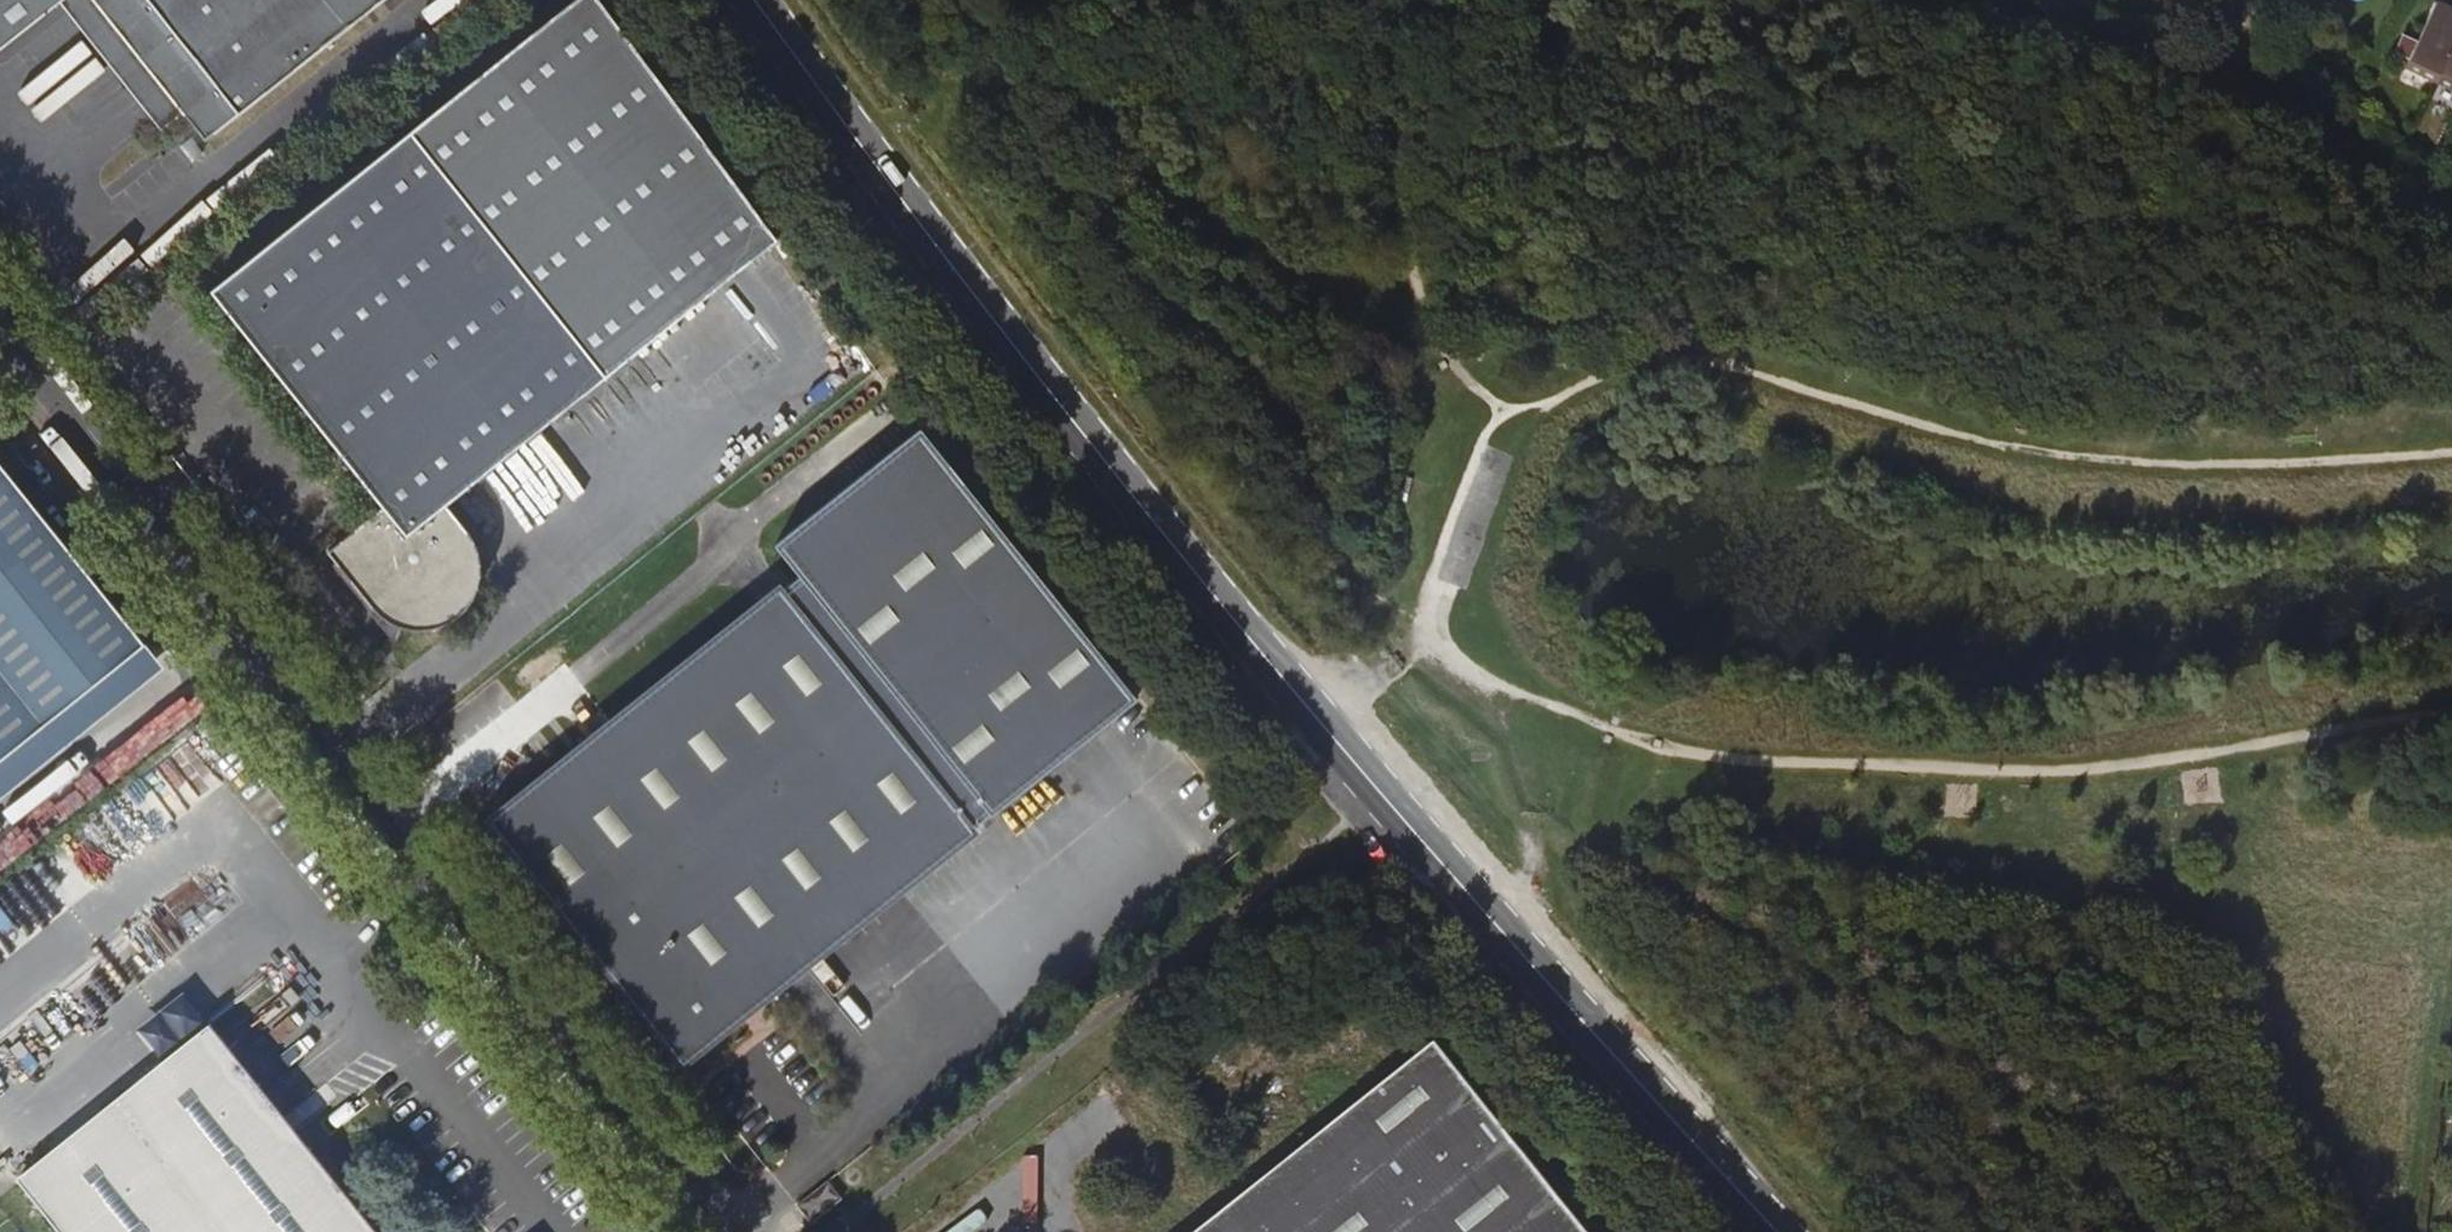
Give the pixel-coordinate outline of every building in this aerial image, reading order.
[(61,1),(62,0),(0,0),(0,49),(61,1)] [(180,111),(94,0),(62,0),(61,1),(159,127),(180,111)] [(180,111),(204,140),(382,0),(94,0),(180,111)] [(602,0),(573,0),(212,289),(384,505),(328,550),(372,606),(380,613),(389,619),(397,623),(406,626),(416,628),(424,628),(435,626),(446,622),(454,618),(464,610),(470,601),(475,592),(479,580),(480,566),(478,552),(474,542),(466,528),(446,502),(779,237),(735,178),(602,0)] [(2437,2),(2419,41),(2404,33),(2396,52),(2411,59),(2406,69),(2437,84),(2451,53),(2451,9),(2437,2)] [(2437,84),(2451,91),(2451,53),(2437,84)] [(1135,697),(1051,591),(920,428),(776,543),(801,575),(787,588),(784,586),(566,759),(493,818),(590,939),(593,938),(684,1052),(775,979),(779,983),(1135,697)] [(165,665),(0,461),(0,798),(165,665)] [(210,1028),(17,1181),(57,1231),(373,1231),(210,1028)] [(1434,1044),(1198,1231),(1584,1231),(1434,1044)] [(827,1181),(797,1206),(811,1223),(842,1199),(827,1181)]
